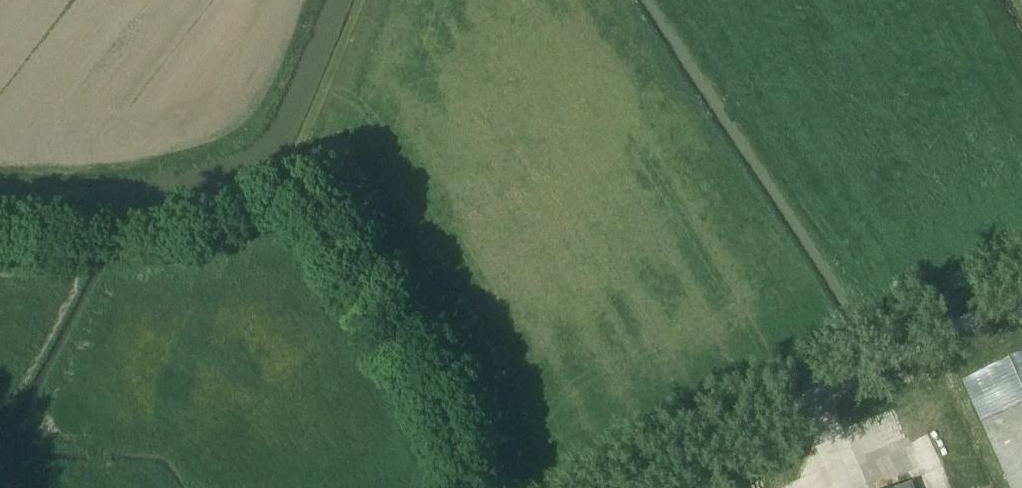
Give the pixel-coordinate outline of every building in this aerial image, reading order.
[(963,379),(1011,487),(1021,487),(1021,353),(963,379)] [(910,479),(891,487),(914,487),(910,479)]
